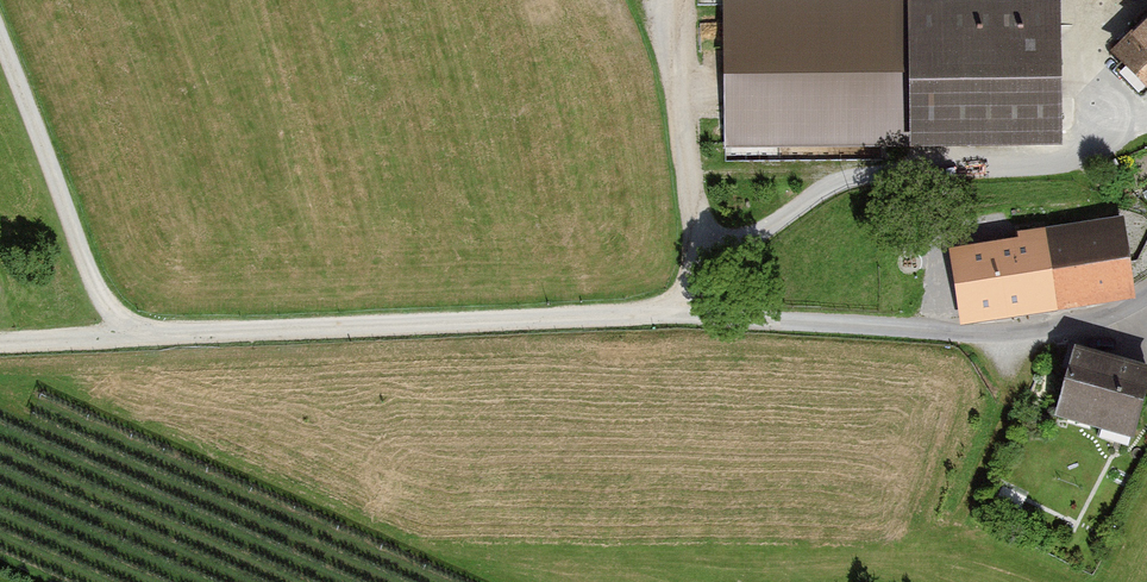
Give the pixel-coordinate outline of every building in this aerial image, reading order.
[(1049,0),(720,0),(724,156),(1052,149),(1049,0)] [(1108,57),(1146,94),(1146,16),(1108,57)] [(956,328),(1126,298),(1112,223),(943,253),(956,328)] [(1046,420),(1122,440),(1142,369),(1065,348),(1046,420)]
